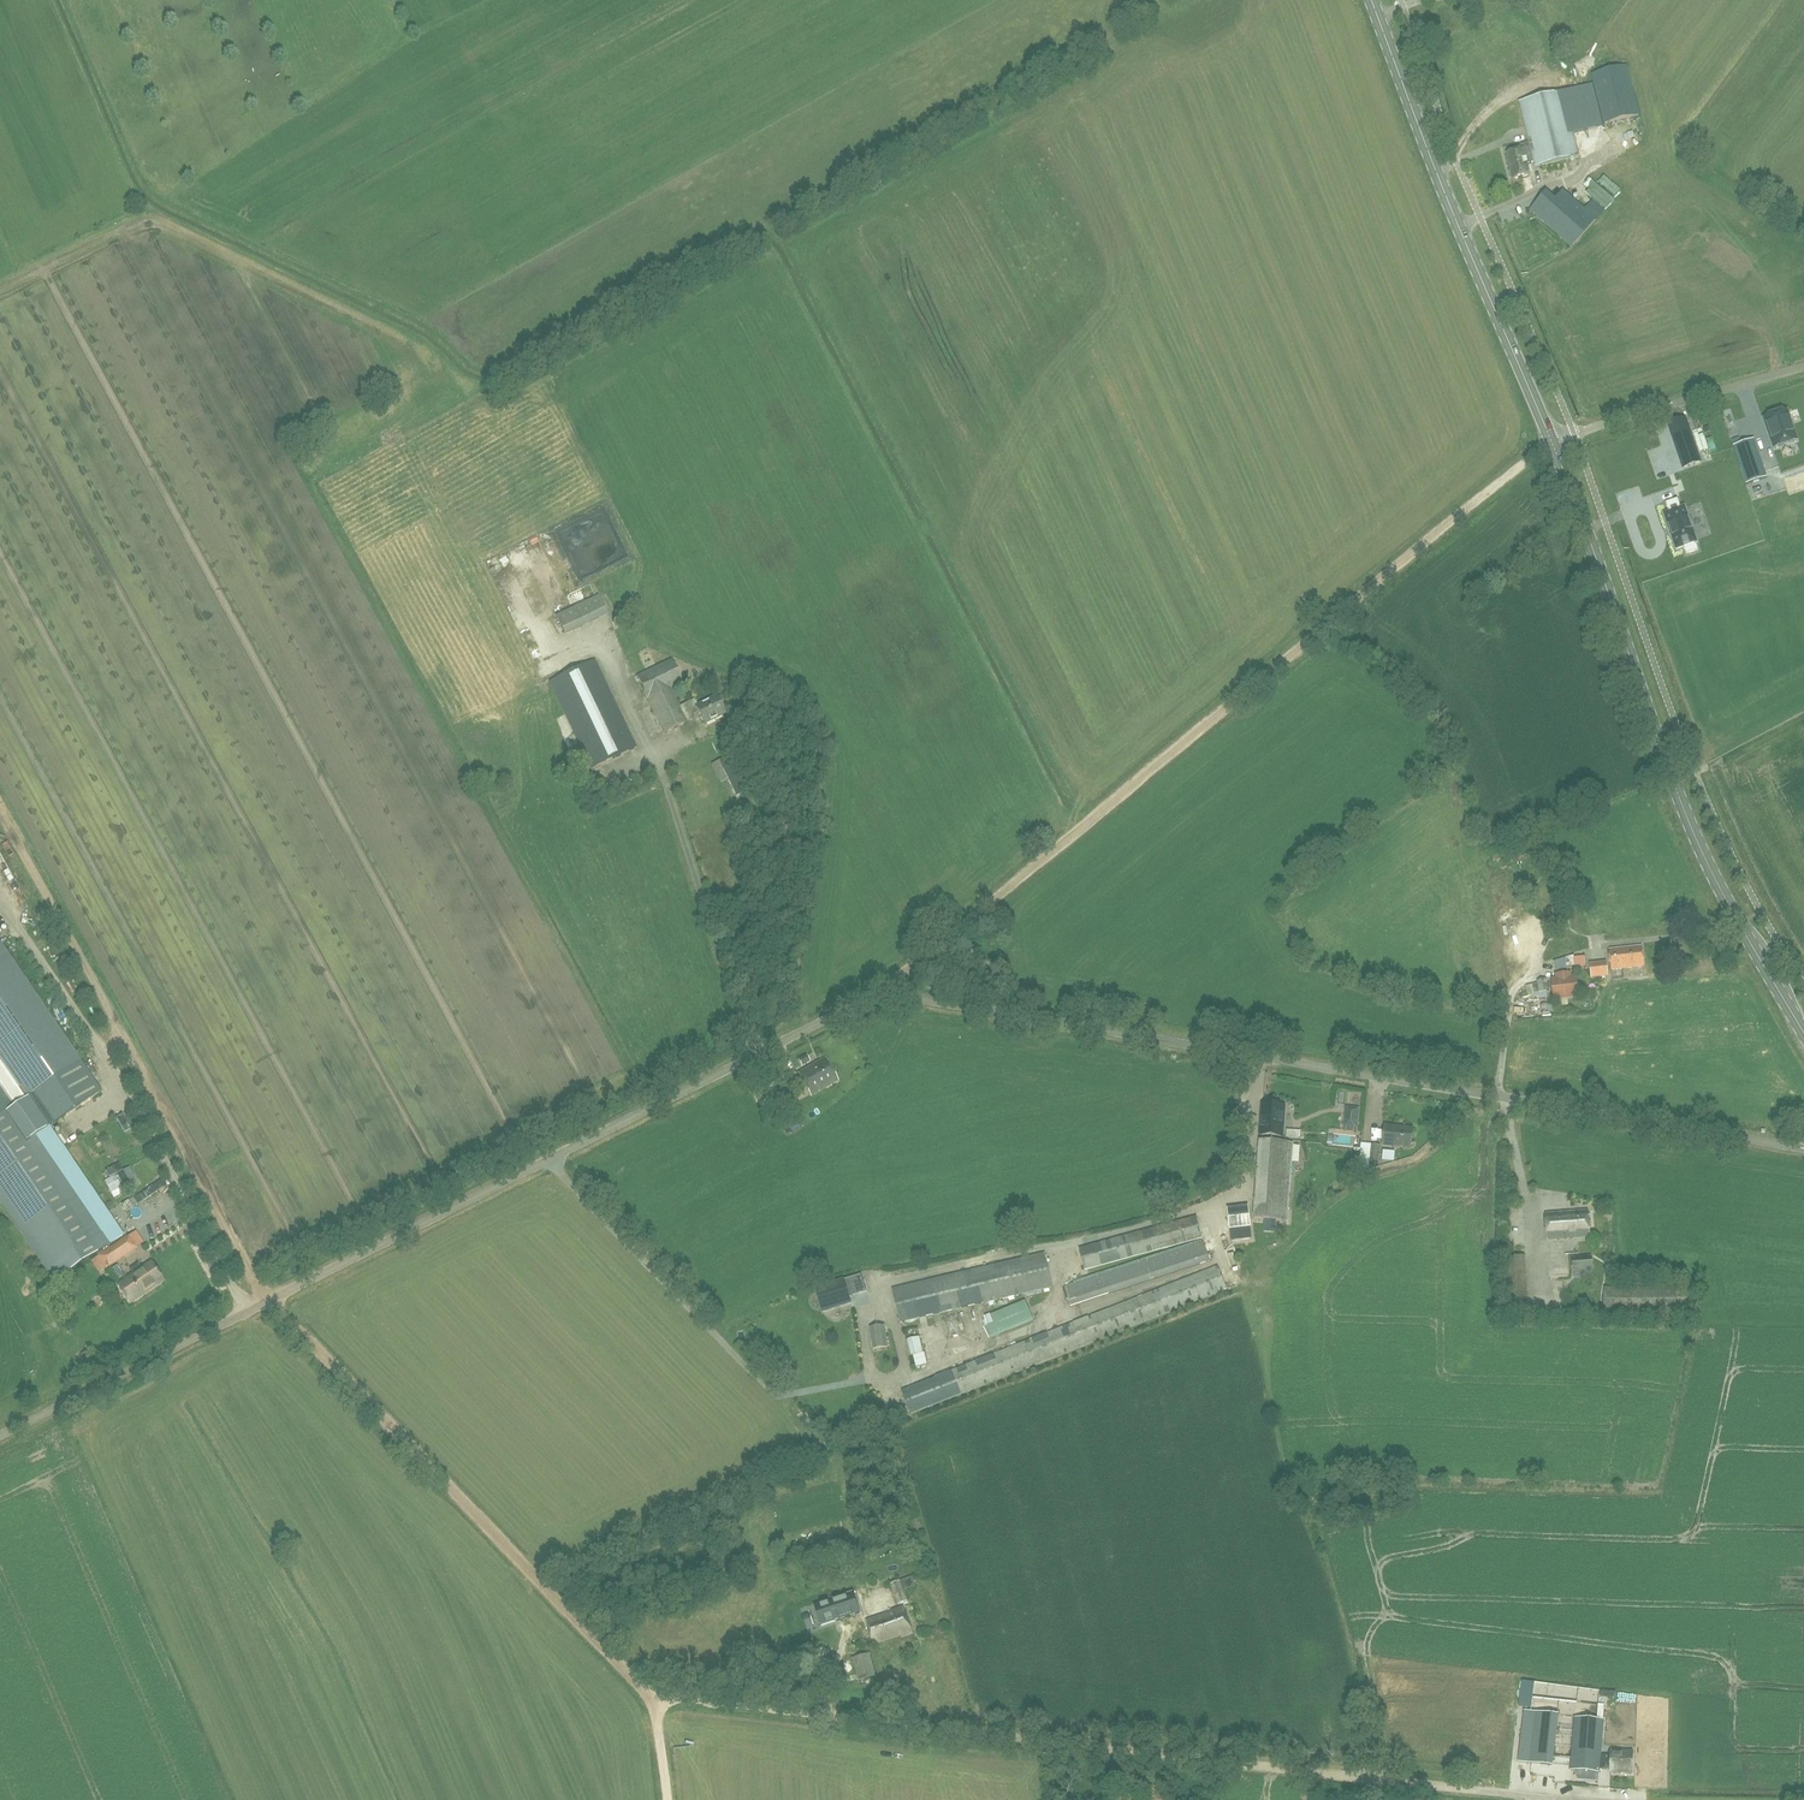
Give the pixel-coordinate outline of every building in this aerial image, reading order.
[(1605,124),(1639,116),(1628,67),(1593,75),(1605,124)] [(1535,165),(1579,155),(1574,134),(1589,130),(1579,88),(1521,102),(1530,141),(1520,143),(1522,150),(1506,153),(1512,179),(1530,175),(1527,163),(1534,161),(1535,165)] [(1584,210),(1563,191),(1555,199),(1546,191),(1529,209),(1538,218),(1571,247),(1603,211),(1592,201),(1584,210)] [(1786,411),(1765,418),(1775,447),(1796,440),(1786,411)] [(1683,467),(1700,462),(1685,417),(1668,423),(1683,467)] [(1766,477),(1754,440),(1733,446),(1746,484),(1766,477)] [(1669,512),(1664,513),(1676,549),(1684,547),(1686,554),(1698,550),(1695,542),(1697,542),(1684,506),(1680,508),(1677,499),(1666,503),(1669,512)] [(571,533),(576,549),(589,545),(585,529),(571,533)] [(566,593),(555,598),(559,606),(570,601),(566,593)] [(565,634),(607,613),(598,594),(555,614),(565,634)] [(526,638),(529,648),(541,645),(538,635),(526,638)] [(507,643),(500,645),(503,656),(510,654),(507,643)] [(634,654),(644,650),(641,644),(631,649),(634,654)] [(591,768),(636,746),(594,659),(549,681),(591,768)] [(680,706),(672,689),(683,684),(671,659),(636,676),(663,733),(699,716),(703,724),(724,714),(716,697),(697,706),(694,699),(680,706)] [(736,795),(749,789),(737,762),(734,764),(730,756),(712,764),(720,783),(728,779),(736,795)] [(745,824),(759,817),(754,806),(740,814),(745,824)] [(1546,930),(1568,925),(1565,913),(1544,918),(1546,930)] [(57,1122),(36,1092),(80,1062),(0,944),(0,1203),(54,1283),(109,1246),(35,1137),(57,1122)] [(1611,969),(1644,965),(1642,945),(1608,948),(1611,969)] [(1591,977),(1608,974),(1606,960),(1589,962),(1591,977)] [(1553,997),(1577,994),(1574,969),(1557,971),(1558,976),(1551,977),(1553,997)] [(801,1065),(809,1060),(805,1054),(797,1059),(801,1065)] [(810,1095),(837,1079),(824,1057),(797,1072),(810,1095)] [(1263,1120),(1262,1136),(1280,1138),(1282,1121),(1283,1104),(1261,1103),(1260,1120),(1263,1120)] [(788,1120),(793,1129),(817,1117),(812,1108),(788,1120)] [(1344,1127),(1357,1129),(1359,1116),(1345,1115),(1344,1127)] [(1411,1147),(1413,1127),(1384,1124),(1383,1145),(1411,1147)] [(1288,1221),(1293,1142),(1258,1139),(1253,1218),(1288,1221)] [(1378,1160),(1379,1144),(1371,1143),(1369,1159),(1378,1160)] [(1384,1148),(1384,1158),(1396,1158),(1396,1148),(1384,1148)] [(1596,1205),(1601,1219),(1615,1213),(1609,1199),(1596,1205)] [(104,1201),(91,1206),(98,1223),(111,1218),(104,1201)] [(1230,1239),(1250,1237),(1247,1205),(1228,1207),(1230,1239)] [(1547,1239),(1590,1235),(1588,1209),(1545,1212),(1547,1239)] [(1084,1269),(1202,1236),(1196,1216),(1078,1248),(1084,1269)] [(1071,1307),(1210,1262),(1203,1241),(1065,1287),(1071,1307)] [(127,1253),(120,1242),(98,1256),(105,1267),(127,1253)] [(900,1321),(1052,1285),(1044,1252),(892,1288),(900,1321)] [(1612,1263),(1608,1253),(1597,1258),(1601,1268),(1612,1263)] [(1505,1284),(1526,1283),(1524,1255),(1503,1256),(1505,1284)] [(1573,1271),(1592,1269),(1591,1255),(1571,1257),(1573,1271)] [(134,1266),(128,1257),(116,1267),(122,1275),(134,1266)] [(130,1303),(164,1280),(152,1261),(117,1284),(130,1303)] [(911,1412),(1226,1288),(1217,1265),(901,1390),(911,1412)] [(824,1312),(852,1304),(850,1299),(848,1292),(864,1287),(861,1275),(821,1287),(816,1289),(824,1312)] [(1675,1311),(1675,1286),(1603,1286),(1603,1311),(1675,1311)] [(991,1337),(1033,1320),(1025,1300),(990,1314),(994,1325),(987,1328),(991,1337)] [(957,1314),(961,1325),(971,1321),(967,1311),(957,1314)] [(872,1348),(887,1346),(884,1324),(869,1326),(872,1348)] [(911,1355),(923,1352),(919,1335),(907,1338),(911,1355)] [(915,1586),(911,1576),(900,1580),(890,1583),(898,1604),(907,1600),(904,1589),(915,1586)] [(860,1613),(853,1592),(814,1605),(821,1625),(860,1613)] [(901,1637),(912,1633),(904,1606),(892,1610),(893,1611),(865,1620),(873,1644),(900,1635),(901,1637)] [(859,1679),(875,1674),(868,1653),(852,1658),(859,1679)] [(1522,1680),(1518,1707),(1531,1709),(1534,1682),(1522,1680)] [(1552,1764),(1558,1714),(1523,1709),(1516,1773),(1515,1778),(1532,1780),(1533,1775),(1531,1775),(1533,1763),(1552,1764)] [(1611,1754),(1600,1754),(1603,1719),(1575,1717),(1571,1768),(1599,1771),(1599,1768),(1611,1768),(1610,1771),(1632,1771),(1633,1751),(1611,1750),(1611,1754)]
